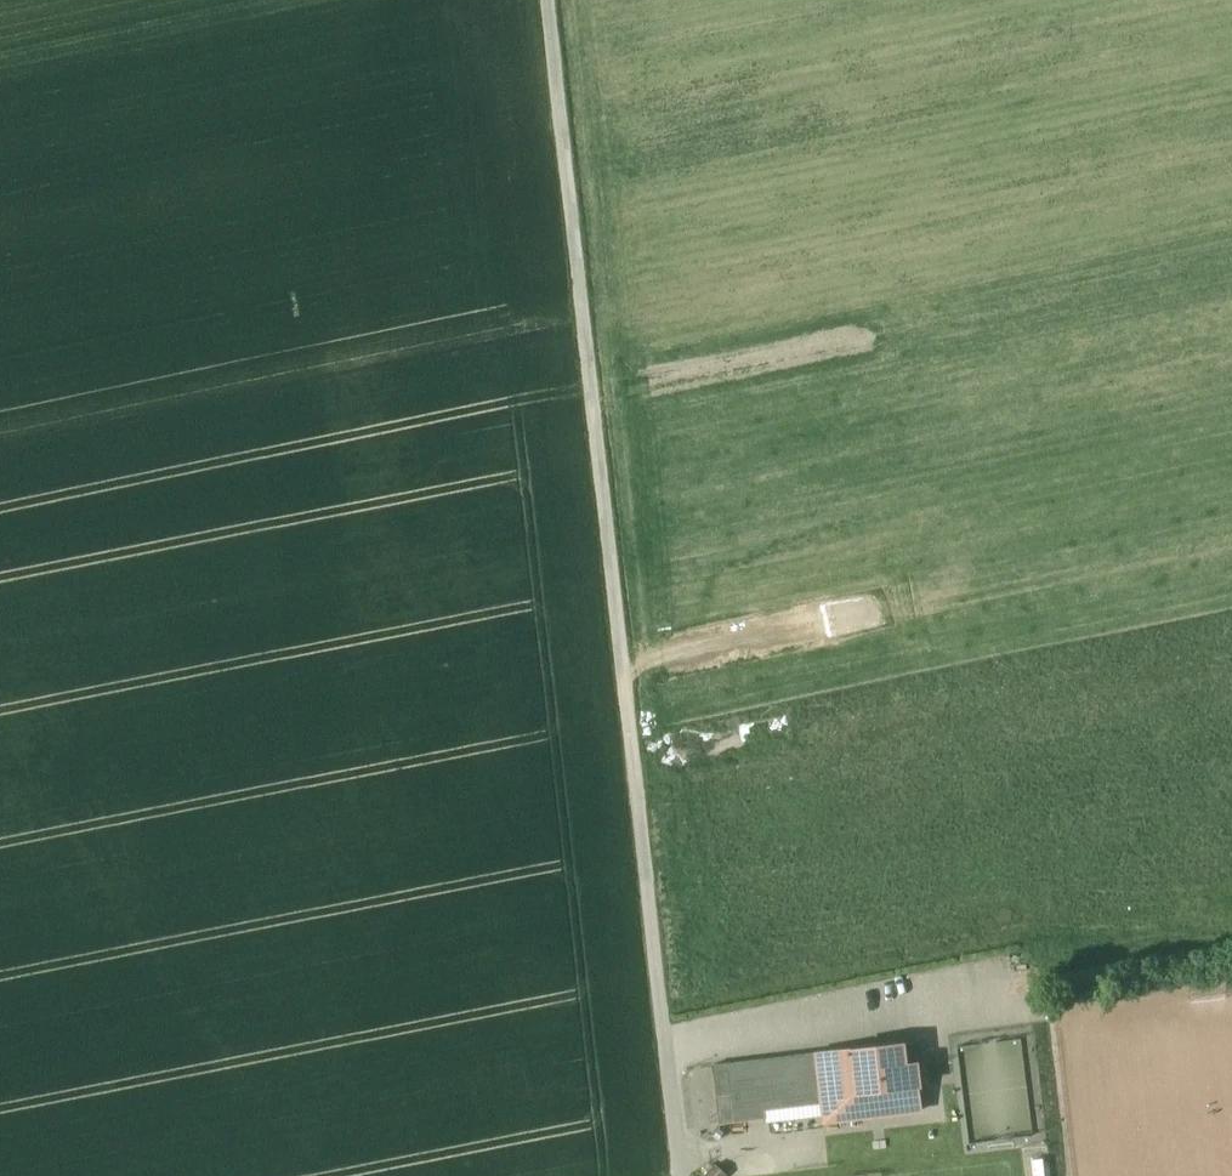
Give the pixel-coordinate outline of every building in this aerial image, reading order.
[(903,1042),(817,1052),(822,1097),(821,1097),(822,1102),(824,1121),(920,1109),(917,1085),(920,1084),(917,1062),(906,1063),(903,1042)] [(817,1052),(712,1065),(714,1076),(729,1074),(731,1093),(742,1092),(744,1106),(745,1119),(765,1117),(764,1109),(822,1102),(821,1097),(822,1097),(817,1052)] [(729,1074),(714,1076),(716,1095),(731,1093),(729,1074)] [(731,1093),(716,1095),(717,1109),(744,1106),(742,1092),(731,1093)] [(744,1106),(717,1109),(719,1123),(745,1119),(744,1106)]
